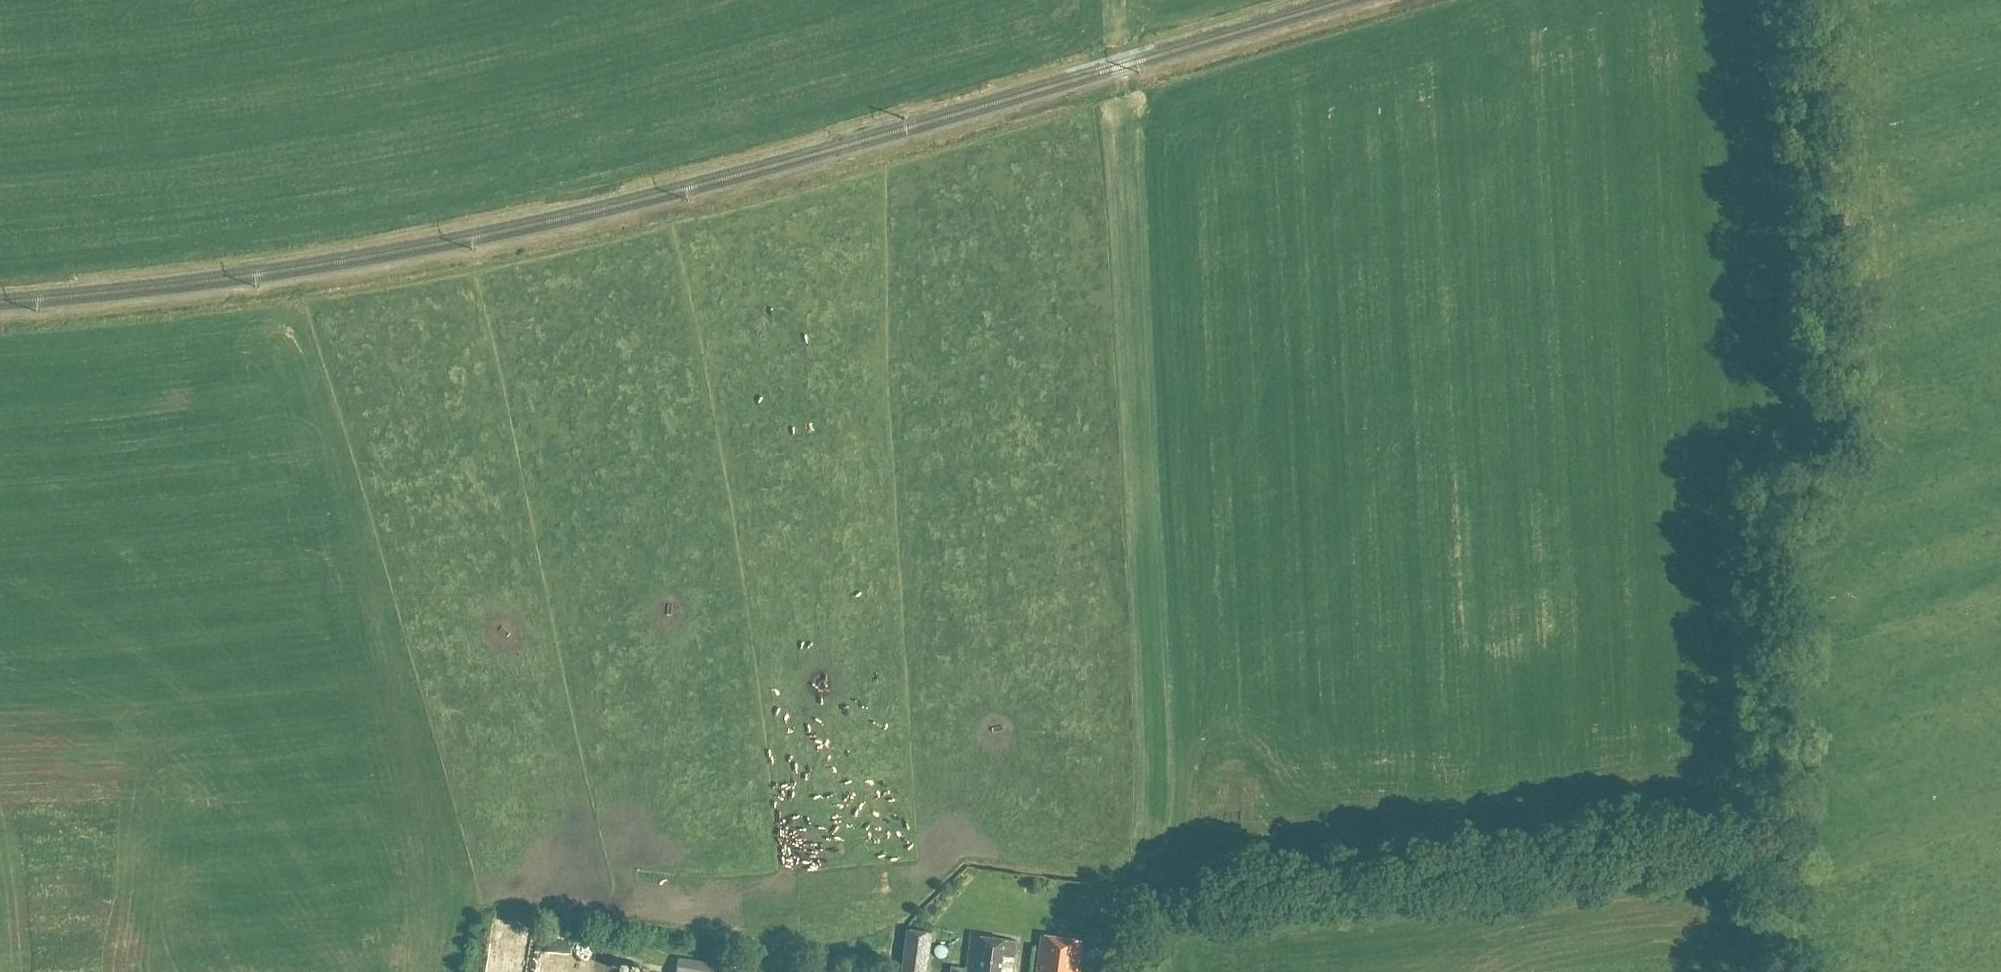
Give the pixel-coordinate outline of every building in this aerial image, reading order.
[(933,931),(908,927),(902,971),(927,971),(933,931)] [(972,929),(967,971),(1013,971),(1018,934),(972,929)] [(1043,934),(1038,971),(1078,971),(1082,939),(1043,934)] [(539,942),(539,952),(559,952),(559,943),(539,942)] [(680,956),(677,971),(733,971),(734,965),(680,956)]
